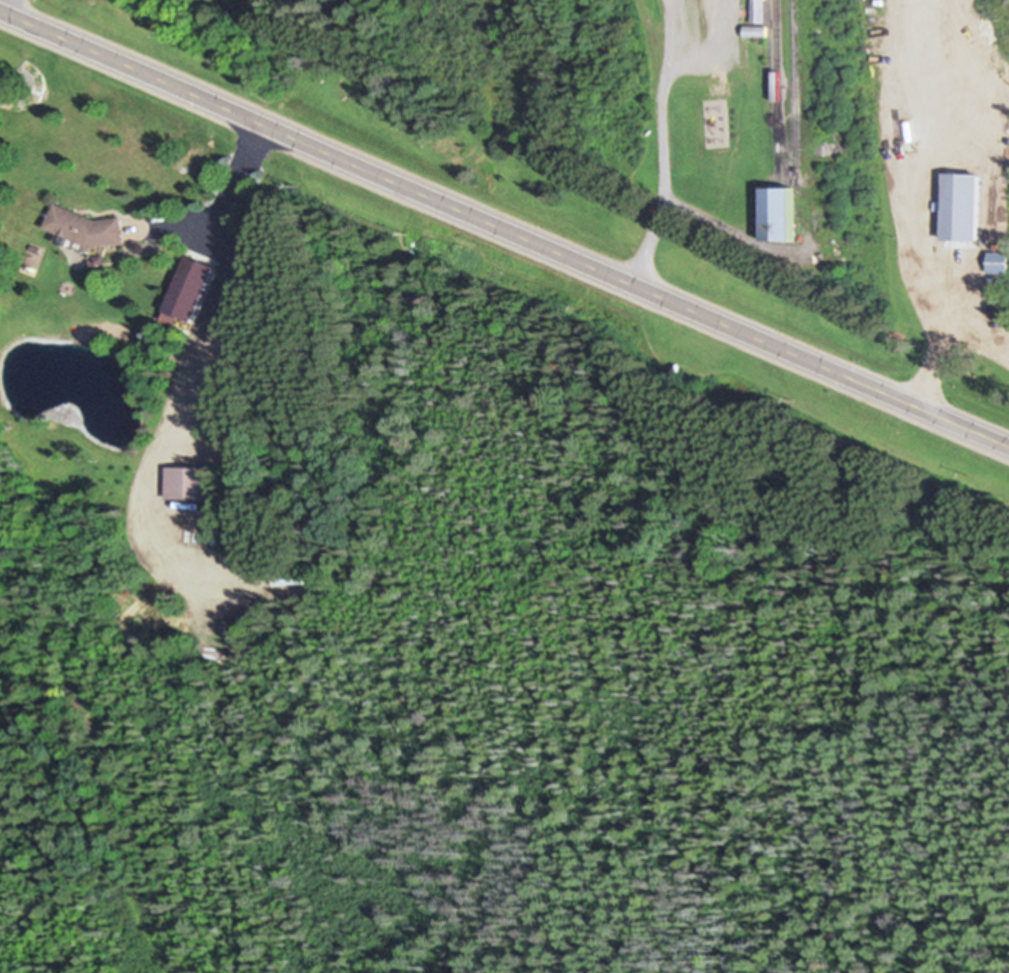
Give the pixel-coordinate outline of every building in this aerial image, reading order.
[(752,25),(766,25),(766,0),(752,0),(752,25)] [(744,37),(768,37),(768,27),(744,27),(744,37)] [(979,242),(979,174),(943,174),(942,242),(979,242)] [(795,187),(762,187),(762,241),(795,241),(795,187)] [(123,243),(120,217),(98,219),(54,205),(53,205),(44,230),(94,246),(123,243)] [(988,253),(988,274),(1008,274),(1008,253),(988,253)] [(216,267),(185,256),(161,324),(175,329),(178,322),(195,328),(216,267)] [(211,500),(211,467),(167,467),(167,500),(211,500)]
